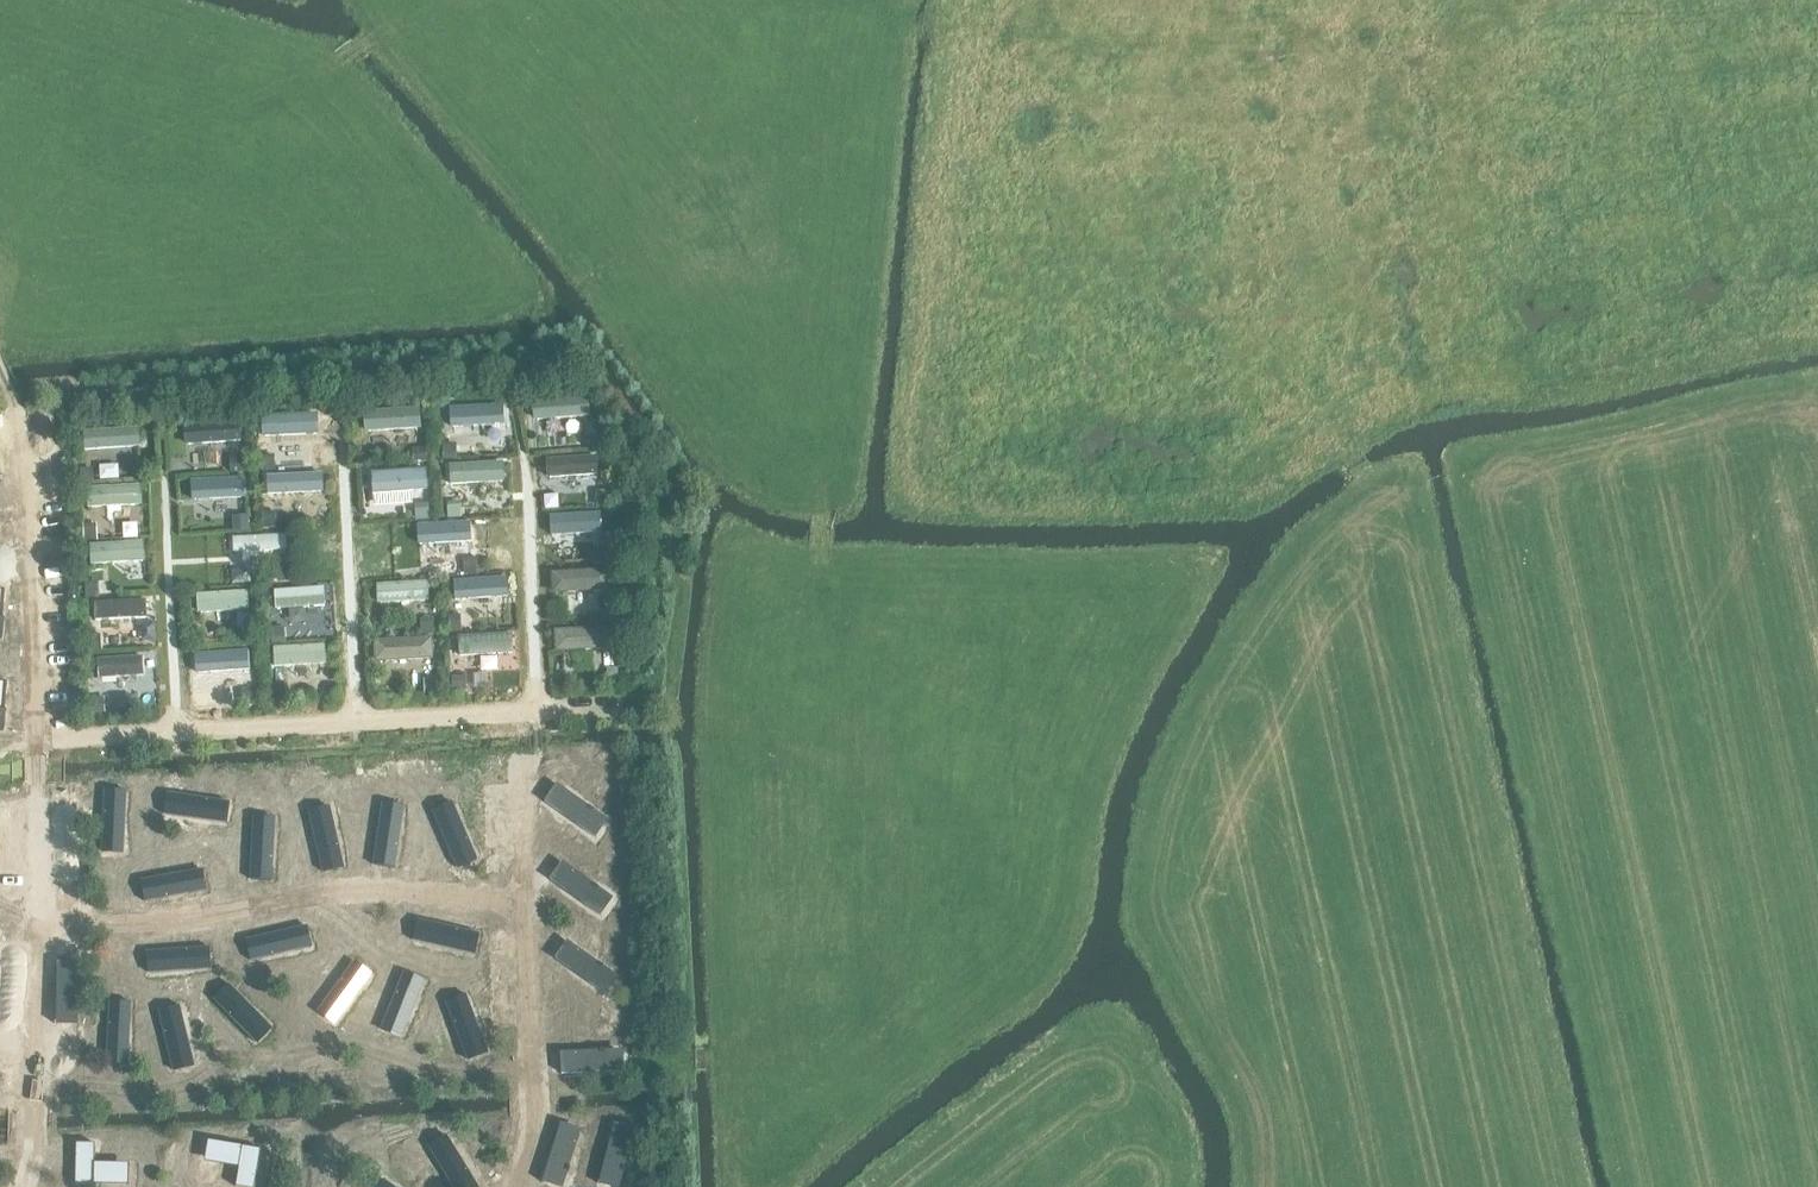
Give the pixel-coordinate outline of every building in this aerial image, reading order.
[(532,399),(533,420),(591,418),(591,396),(532,399)] [(505,426),(504,403),(450,406),(451,428),(505,426)] [(421,429),(420,405),(363,408),(365,432),(421,429)] [(263,437),(318,435),(317,414),(262,417),(263,437)] [(185,425),(186,445),(241,442),(240,422),(185,425)] [(141,449),(139,428),(82,431),(83,452),(141,449)] [(597,458),(547,460),(548,480),(598,478),(597,458)] [(101,474),(120,473),(119,460),(100,461),(101,474)] [(505,484),(503,462),(450,467),(452,488),(505,484)] [(427,492),(426,469),(371,472),(373,495),(427,492)] [(324,494),(323,472),(266,475),(267,497),(324,494)] [(247,498),(246,477),(191,480),(192,501),(247,498)] [(147,506),(147,487),(88,489),(88,509),(147,506)] [(602,536),(601,513),(550,516),(551,539),(602,536)] [(471,544),(471,522),(418,524),(419,546),(471,544)] [(286,552),(286,536),(233,538),(234,555),(286,552)] [(145,563),(144,542),(89,546),(90,567),(145,563)] [(600,592),(599,571),(552,573),(553,594),(600,592)] [(508,599),(506,576),(454,579),(455,602),(508,599)] [(429,603),(428,583),(376,585),(376,605),(429,603)] [(325,608),(324,589),(274,592),(275,611),(325,608)] [(250,613),(248,592),(197,595),(198,616),(250,613)] [(146,620),(146,601),(94,603),(94,622),(146,620)] [(622,628),(555,630),(556,653),(623,651),(622,628)] [(512,656),(511,634),(459,636),(460,658),(512,656)] [(434,661),(433,638),(372,641),(373,664),(434,661)] [(326,666),(325,645),(272,648),(273,669),(326,666)] [(249,672),(248,651),(195,654),(196,675),(249,672)] [(146,678),(145,657),(96,659),(97,681),(146,678)] [(577,769),(618,768),(617,749),(577,750),(577,769)] [(133,858),(129,786),(97,787),(100,859),(133,858)] [(228,830),(234,798),(168,787),(162,818),(228,830)] [(480,861),(452,796),(426,807),(454,872),(480,861)] [(411,802),(382,797),(372,864),(400,869),(411,802)] [(331,802),(305,808),(321,871),(348,864),(331,802)] [(280,816),(250,814),(246,883),(276,885),(280,816)] [(632,824),(569,826),(569,849),(633,847),(632,824)] [(210,894),(204,864),(139,877),(145,907),(210,894)] [(620,871),(559,875),(560,898),(622,894),(620,871)] [(475,957),(481,930),(418,917),(413,944),(475,957)] [(313,952),(308,924),(248,934),(253,962),(313,952)] [(211,973),(209,944),(148,949),(150,977),(211,973)] [(375,974),(351,957),(312,1012),(336,1028),(375,974)] [(430,979),(404,967),(376,1030),(403,1041),(430,979)] [(272,1024),(232,983),(213,1002),(253,1042),(272,1024)] [(491,1052),(466,989),(441,999),(466,1062),(491,1052)] [(131,1066),(133,1002),(108,1001),(106,1065),(131,1066)] [(645,1022),(644,1001),(583,1004),(584,1025),(645,1022)] [(198,1063),(183,1002),(156,1008),(171,1070),(198,1063)] [(583,1124),(560,1116),(539,1180),(562,1186),(583,1124)] [(636,1123),(614,1117),(597,1184),(609,1186),(620,1186),(636,1123)] [(480,1183),(444,1122),(422,1135),(453,1186),(474,1186),(480,1183)] [(118,1150),(165,1149),(164,1132),(117,1133),(118,1150)] [(254,1185),(261,1144),(208,1135),(205,1155),(240,1161),(236,1182),(254,1185)] [(131,1182),(132,1161),(94,1160),(94,1141),(76,1141),(75,1180),(131,1182)] [(385,1169),(371,1186),(409,1186),(385,1169)]
